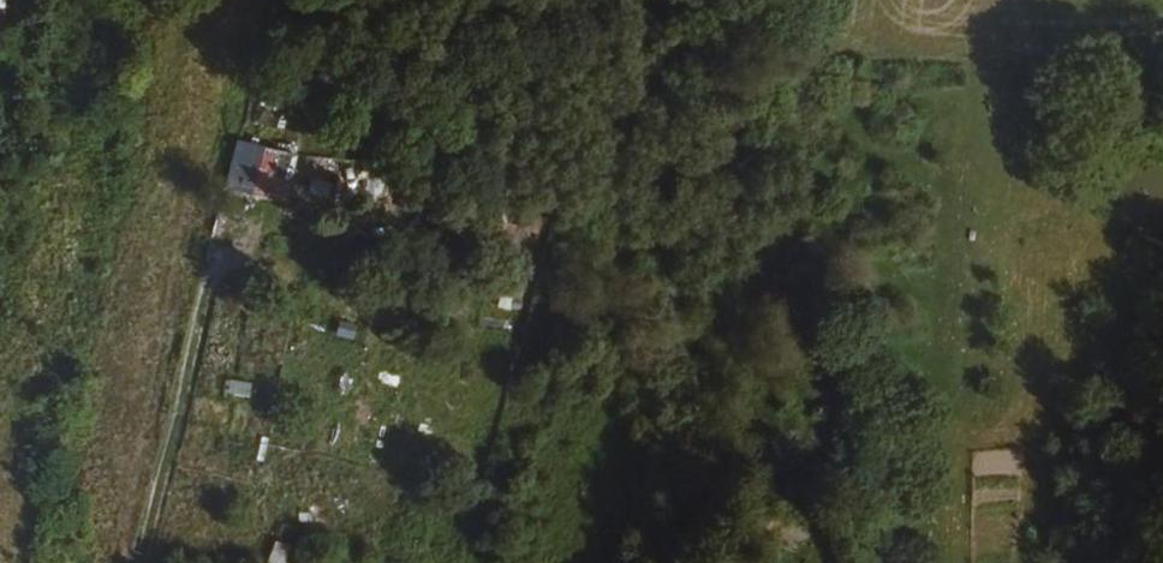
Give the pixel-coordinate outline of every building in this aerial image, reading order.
[(274,187),(281,153),(237,144),(230,178),(274,187)] [(194,394),(231,396),(232,376),(195,374),(194,394)]
